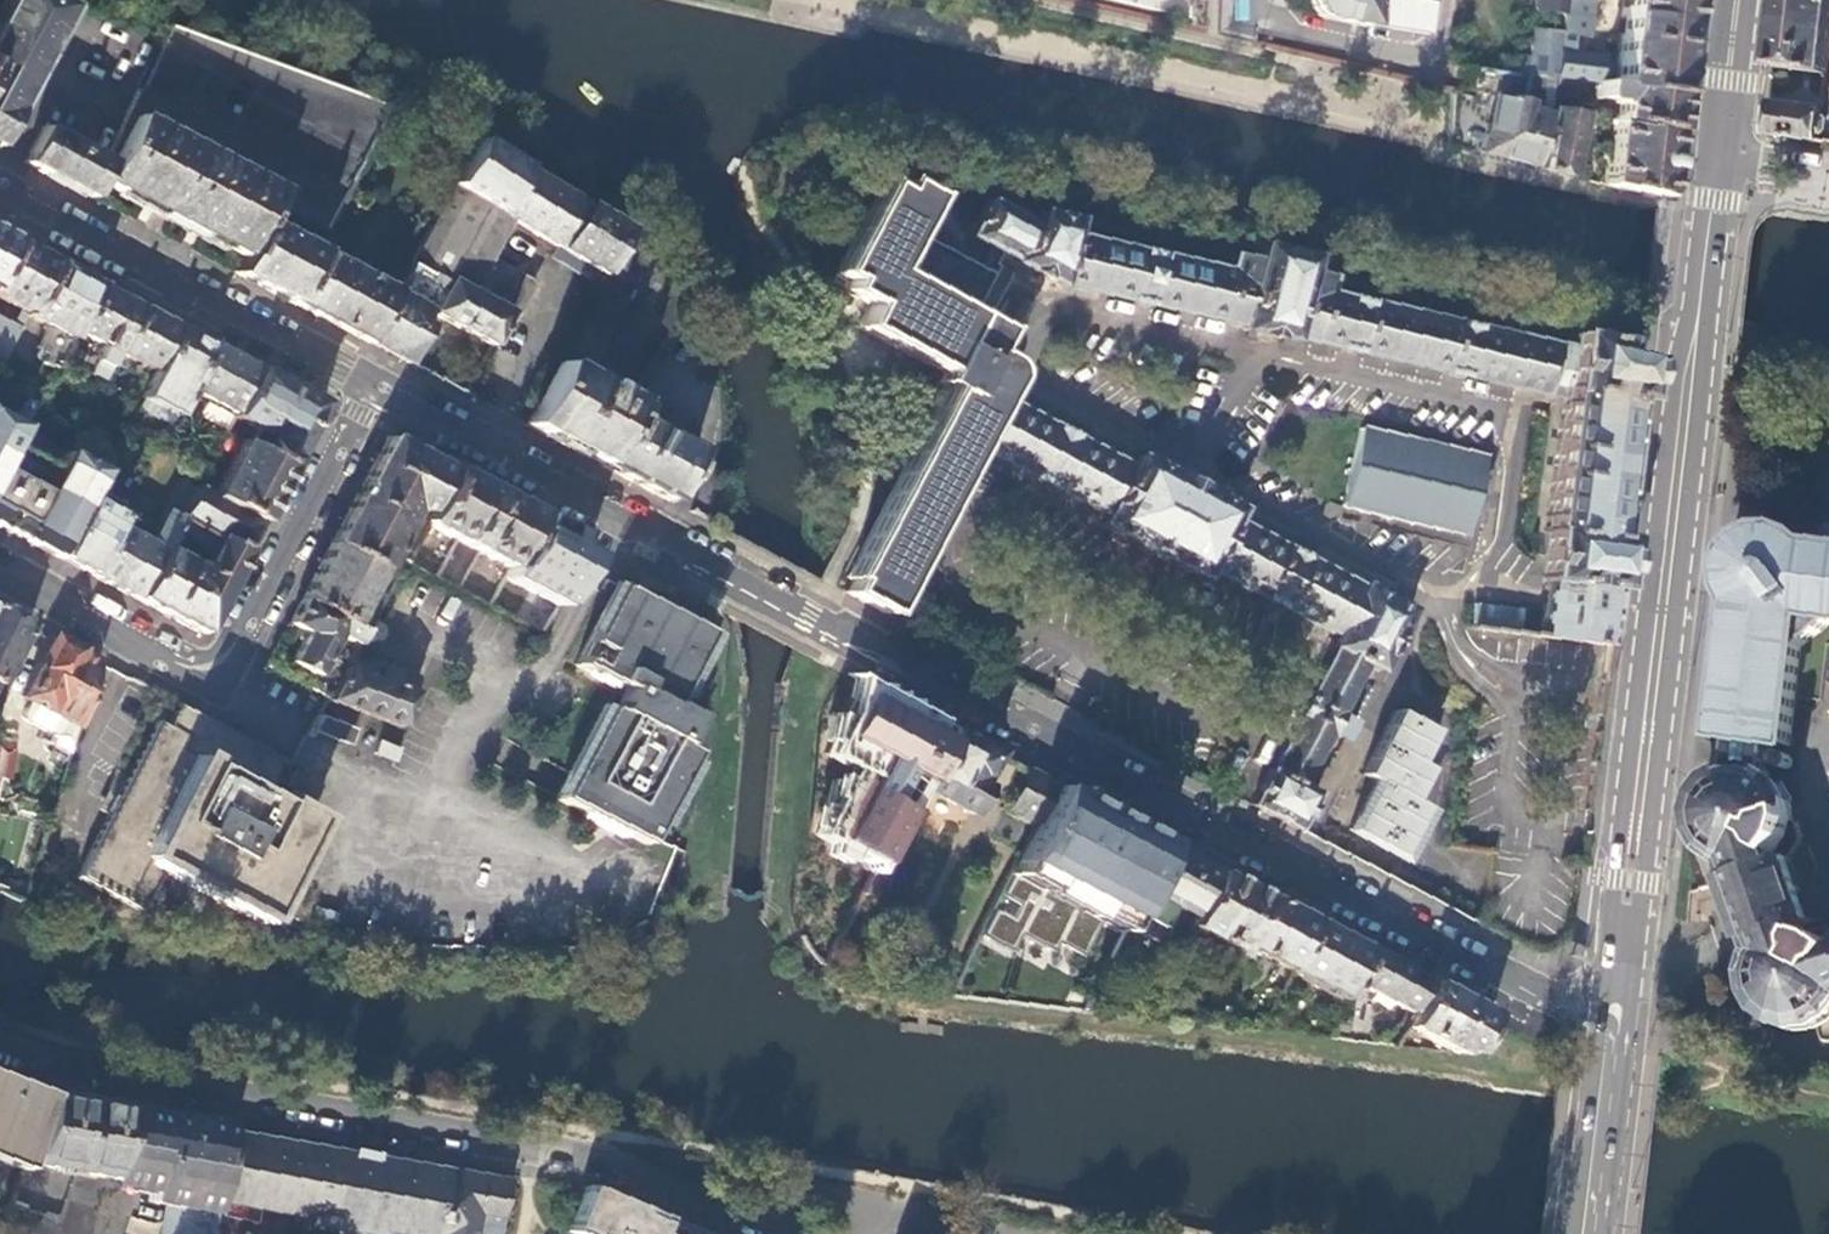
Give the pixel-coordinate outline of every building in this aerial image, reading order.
[(51,0),(6,0),(0,12),(0,139),(3,140),(32,86),(26,82),(65,7),(51,0)] [(1305,2),(1307,8),(1311,12),(1316,17),(1365,27),(1427,35),(1432,5),(1404,0),(1305,0),(1305,2)] [(1531,12),(1549,14),(1561,16),(1563,0),(1532,0),(1531,12)] [(1592,0),(1563,0),(1561,16),(1559,34),(1557,52),(1585,56),(1592,0)] [(1611,87),(1674,94),(1680,45),(1686,0),(1620,0),(1611,87)] [(1776,48),(1774,69),(1824,74),(1828,31),(1828,0),(1782,0),(1776,48)] [(1559,34),(1561,16),(1549,14),(1547,33),(1559,34)] [(276,189),(270,201),(311,222),(325,229),(389,106),(169,25),(128,114),(130,115),(132,112),(276,189)] [(1527,59),(1517,58),(1515,75),(1534,78),(1552,80),(1556,52),(1557,52),(1559,34),(1547,33),(1530,32),(1527,59)] [(1585,56),(1557,52),(1556,52),(1552,80),(1595,85),(1597,85),(1598,76),(1600,58),(1585,56)] [(1465,89),(1454,88),(1451,149),(1535,169),(1536,165),(1549,110),(1530,106),(1531,99),(1534,78),(1515,75),(1469,70),(1465,89)] [(1598,76),(1597,85),(1605,86),(1607,76),(1598,76)] [(1595,85),(1552,80),(1550,97),(1592,102),(1593,97),(1595,85)] [(1671,119),(1674,94),(1611,87),(1605,86),(1597,85),(1595,85),(1593,97),(1612,100),(1610,117),(1670,131),(1671,119)] [(1535,169),(1574,176),(1588,111),(1551,103),(1549,110),(1536,165),(1535,169)] [(1788,137),(1816,141),(1817,132),(1820,133),(1824,131),(1825,120),(1822,117),(1819,117),(1820,109),(1770,103),(1766,134),(1788,137)] [(132,112),(130,115),(107,161),(96,181),(147,208),(191,230),(241,256),(259,221),(270,201),(276,189),(132,112)] [(1601,182),(1662,195),(1665,168),(1670,131),(1610,117),(1605,151),(1600,151),(1598,157),(1604,158),(1601,182)] [(89,197),(96,181),(107,161),(39,124),(20,161),(52,178),(89,197)] [(624,231),(474,137),(409,262),(507,313),(505,315),(508,317),(517,314),(531,288),(529,278),(490,257),(511,220),(557,248),(602,274),(624,231)] [(1308,257),(1258,245),(1254,261),(1230,255),(1227,271),(1071,234),(1074,220),(1037,212),(1030,225),(985,200),(983,203),(968,231),(966,236),(995,252),(987,266),(993,269),(992,272),(911,228),(927,198),(896,181),(890,191),(877,184),(831,273),(845,281),(841,290),(867,304),(855,328),(940,373),(934,383),(945,388),(845,578),(849,580),(842,592),(884,614),(972,446),(1103,515),(1097,526),(1198,579),(1204,568),(1336,637),(1330,647),(1333,648),(1269,769),(1266,768),(1248,804),(1258,809),(1294,828),(1313,793),(1298,785),(1325,733),(1341,741),(1351,722),(1350,722),(1335,714),(1363,663),(1377,671),(1409,612),(1362,587),(1361,590),(1232,521),(1237,510),(1135,456),(1129,467),(999,398),(1004,389),(989,381),(1001,358),(988,352),(1000,330),(985,322),(1016,263),(1056,285),(1057,284),(1239,326),(1239,329),(1288,341),(1289,336),(1514,389),(1541,396),(1544,383),(1564,389),(1562,401),(1541,582),(1543,582),(1537,635),(1608,645),(1613,603),(1620,539),(1609,538),(1627,397),(1637,397),(1643,350),(1571,334),(1569,347),(1325,291),(1328,278),(1305,272),(1308,257)] [(968,231),(983,203),(975,199),(960,227),(968,231)] [(315,249),(325,229),(311,222),(303,239),(305,246),(293,239),(294,237),(282,231),(281,233),(259,221),(241,256),(233,273),(261,288),(287,301),(315,249)] [(684,303),(624,231),(602,274),(598,282),(523,425),(552,440),(586,457),(615,405),(614,404),(611,393),(584,379),(631,289),(668,332),(684,303)] [(13,240),(0,233),(0,266),(13,240)] [(13,240),(0,266),(0,298),(27,313),(54,261),(32,250),(13,240)] [(552,256),(598,282),(602,274),(557,248),(552,256)] [(366,342),(393,290),(315,249),(287,301),(325,321),(366,342)] [(27,313),(26,316),(39,323),(36,327),(41,329),(32,347),(44,353),(40,360),(54,367),(73,329),(97,284),(70,270),(54,261),(27,313)] [(507,313),(409,262),(395,290),(393,290),(366,342),(386,353),(406,363),(426,325),(420,322),(424,312),(489,345),(505,315),(507,313)] [(113,292),(97,284),(73,329),(104,345),(88,373),(101,380),(112,359),(116,351),(140,306),(113,292)] [(153,313),(140,306),(116,351),(132,360),(154,372),(178,326),(153,313)] [(12,349),(23,324),(0,314),(0,344),(12,349)] [(191,333),(178,326),(154,372),(139,399),(172,417),(187,388),(210,343),(191,333)] [(233,355),(210,343),(187,388),(235,414),(259,368),(233,355)] [(116,351),(112,359),(128,367),(132,360),(116,351)] [(282,380),(259,368),(235,414),(233,417),(255,428),(246,445),(291,467),(324,402),(282,380)] [(1541,396),(1562,401),(1564,389),(1544,383),(1541,396)] [(23,427),(35,403),(26,399),(23,403),(21,402),(12,421),(23,427)] [(599,464),(626,413),(615,405),(586,457),(599,464)] [(696,450),(626,413),(599,464),(629,480),(668,501),(696,450)] [(12,421),(0,415),(0,527),(56,556),(91,490),(101,472),(63,452),(56,467),(14,444),(21,430),(23,427),(12,421)] [(1341,507),(1464,535),(1467,519),(1475,520),(1486,474),(1478,472),(1482,456),(1359,428),(1341,507)] [(56,467),(63,452),(21,430),(14,444),(56,467)] [(373,461),(330,544),(380,569),(382,570),(404,527),(403,526),(408,515),(422,522),(450,469),(389,438),(384,440),(373,461)] [(107,460),(70,440),(63,452),(101,472),(107,460)] [(277,495),(291,467),(246,445),(239,441),(226,468),(211,496),(196,487),(194,490),(179,519),(192,526),(207,534),(246,551),(253,538),(277,495)] [(226,468),(210,460),(196,487),(211,496),(226,468)] [(483,487),(450,469),(422,522),(421,525),(452,541),(433,578),(454,589),(473,553),(505,570),(536,514),(483,487)] [(136,599),(179,519),(194,490),(183,484),(167,511),(165,510),(151,534),(148,544),(128,533),(114,526),(89,574),(108,584),(136,599)] [(124,508),(91,490),(56,556),(69,564),(89,574),(114,526),(121,514),(124,508)] [(135,522),(121,514),(114,526),(128,533),(135,522)] [(553,523),(536,514),(505,570),(501,578),(556,607),(578,566),(591,543),(553,523)] [(225,593),(246,551),(207,534),(201,548),(209,552),(199,570),(174,556),(192,526),(179,519),(136,599),(165,614),(202,636),(225,593)] [(1759,527),(1732,548),(1727,564),(1727,585),(1736,604),(1719,735),(1733,736),(1733,740),(1731,752),(1729,766),(1729,770),(1711,782),(1702,795),(1699,812),(1702,831),(1711,847),(1727,857),(1733,875),(1728,877),(1744,922),(1750,939),(1755,937),(1760,954),(1755,972),(1756,984),(1758,995),(1766,1008),(1781,1018),(1798,1024),(1816,1021),(1828,1015),(1828,941),(1819,932),(1802,928),(1800,921),(1812,917),(1803,895),(1790,857),(1802,839),(1799,837),(1803,831),(1797,815),(1791,817),(1784,792),(1778,784),(1766,776),(1767,768),(1769,756),(1771,744),(1771,740),(1789,741),(1802,643),(1828,621),(1828,545),(1811,543),(1797,532),(1776,526),(1759,527)] [(380,569),(330,544),(314,574),(301,598),(350,624),(380,569)] [(603,708),(554,803),(641,848),(646,837),(689,754),(674,747),(689,716),(667,706),(704,631),(615,585),(580,654),(574,666),(608,683),(622,690),(610,712),(603,708)] [(328,699),(345,668),(351,655),(364,631),(350,624),(301,598),(288,623),(304,632),(289,662),(313,675),(306,687),(328,699)] [(1524,633),(1526,606),(1474,601),(1472,629),(1524,633)] [(29,625),(7,614),(0,610),(0,680),(29,625)] [(69,646),(53,638),(21,696),(27,699),(77,726),(98,661),(69,646)] [(345,668),(413,693),(418,678),(351,655),(345,668)] [(1350,722),(1377,671),(1363,663),(1335,714),(1350,722)] [(361,713),(400,727),(413,693),(345,668),(328,699),(327,700),(361,713)] [(915,787),(946,728),(903,706),(859,683),(823,752),(850,767),(816,833),(846,849),(843,854),(863,864),(869,875),(915,787)] [(18,715),(20,721),(70,747),(77,726),(27,699),(18,715)] [(177,702),(166,720),(159,716),(75,873),(140,906),(161,864),(260,916),(311,817),(277,800),(296,764),(259,745),(201,715),(177,702)] [(1396,854),(1421,805),(1408,798),(1425,767),(1414,761),(1432,729),(1393,709),(1359,772),(1372,779),(1346,828),(1396,854)] [(310,730),(349,745),(354,730),(318,717),(310,730)] [(946,728),(915,787),(969,815),(982,788),(975,784),(992,753),(946,728)] [(399,748),(377,740),(373,752),(394,761),(399,748)] [(6,777),(11,749),(0,747),(0,776),(6,777)] [(1006,809),(1034,823),(1054,785),(1026,770),(1006,809)] [(1034,823),(996,895),(1018,906),(1011,919),(989,908),(975,935),(1006,951),(1015,934),(1049,952),(1053,943),(1079,956),(1098,921),(1119,932),(1130,912),(1165,844),(1102,810),(1054,785),(1034,823)] [(1162,928),(1173,907),(1195,918),(1219,872),(1191,857),(1165,844),(1130,912),(1162,928)] [(1236,881),(1219,872),(1195,918),(1190,928),(1236,952),(1239,945),(1265,896),(1236,881)] [(1286,907),(1265,896),(1239,945),(1287,971),(1313,922),(1286,907)] [(1335,933),(1313,922),(1287,971),(1287,972),(1340,1000),(1349,984),(1367,950),(1335,933)] [(1395,965),(1367,950),(1349,984),(1408,1015),(1426,981),(1395,965)] [(1401,1028),(1449,1054),(1466,1056),(1484,1020),(1487,1014),(1450,994),(1426,981),(1408,1015),(1401,1028)] [(0,1076),(0,1154),(21,1162),(44,1095),(1,1077),(0,1076)] [(21,1162),(72,1170),(55,1221),(6,1205),(0,1221),(0,1233),(84,1233),(103,1177),(127,1106),(87,1099),(45,1092),(44,1095),(21,1162)] [(170,1114),(127,1106),(103,1177),(132,1186),(129,1198),(164,1196),(169,1172),(173,1172),(175,1158),(143,1154),(153,1122),(166,1120),(179,1121),(187,1122),(187,1117),(170,1114)] [(210,1196),(221,1131),(219,1122),(187,1117),(187,1122),(179,1121),(166,1120),(153,1122),(143,1154),(175,1158),(173,1172),(169,1172),(164,1196),(162,1213),(161,1225),(161,1233),(204,1233),(210,1196)] [(506,1181),(346,1152),(221,1131),(210,1196),(226,1199),(261,1205),(319,1215),(318,1222),(383,1233),(385,1228),(407,1232),(421,1233),(497,1233),(506,1181)] [(583,1186),(573,1211),(564,1232),(570,1233),(652,1233),(655,1224),(634,1216),(637,1209),(583,1186)] [(226,1199),(223,1213),(259,1219),(261,1205),(226,1199)] [(658,1218),(637,1209),(634,1216),(655,1224),(658,1218)] [(655,1224),(652,1233),(687,1233),(688,1230),(658,1218),(655,1224)]
